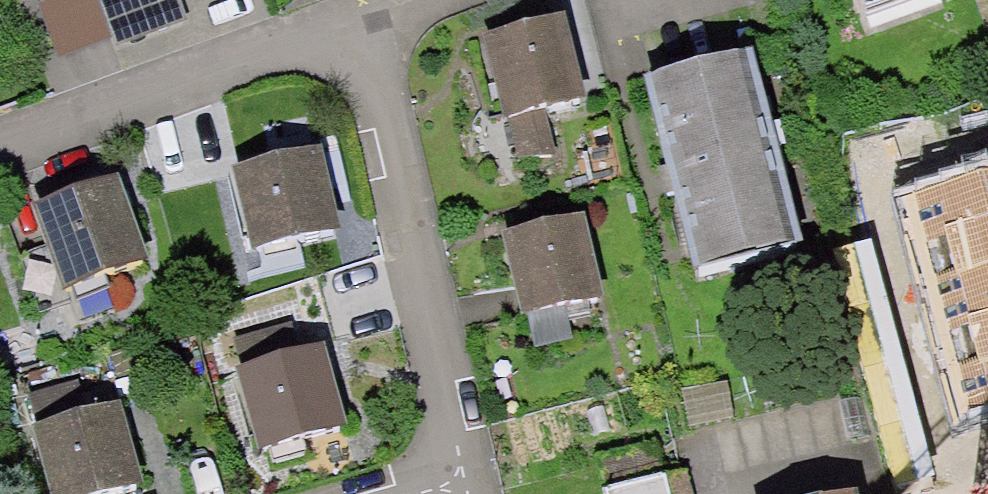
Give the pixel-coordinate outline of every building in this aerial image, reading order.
[(124,50),(197,23),(189,0),(105,0),(124,50)] [(881,30),(956,0),(869,0),(881,30)] [(478,46),(511,173),(552,162),(542,124),(580,114),(557,26),(478,46)] [(765,60),(648,93),(700,272),(817,239),(765,60)] [(315,156),(226,182),(252,268),(341,242),(315,156)] [(890,197),(954,416),(987,406),(987,168),(890,197)] [(118,188),(27,221),(54,296),(145,263),(118,188)] [(504,237),(533,348),(568,339),(561,312),(606,300),(584,216),(504,237)] [(318,356),(227,385),(252,463),(343,435),(318,356)] [(28,443),(43,493),(142,493),(120,417),(28,443)]
